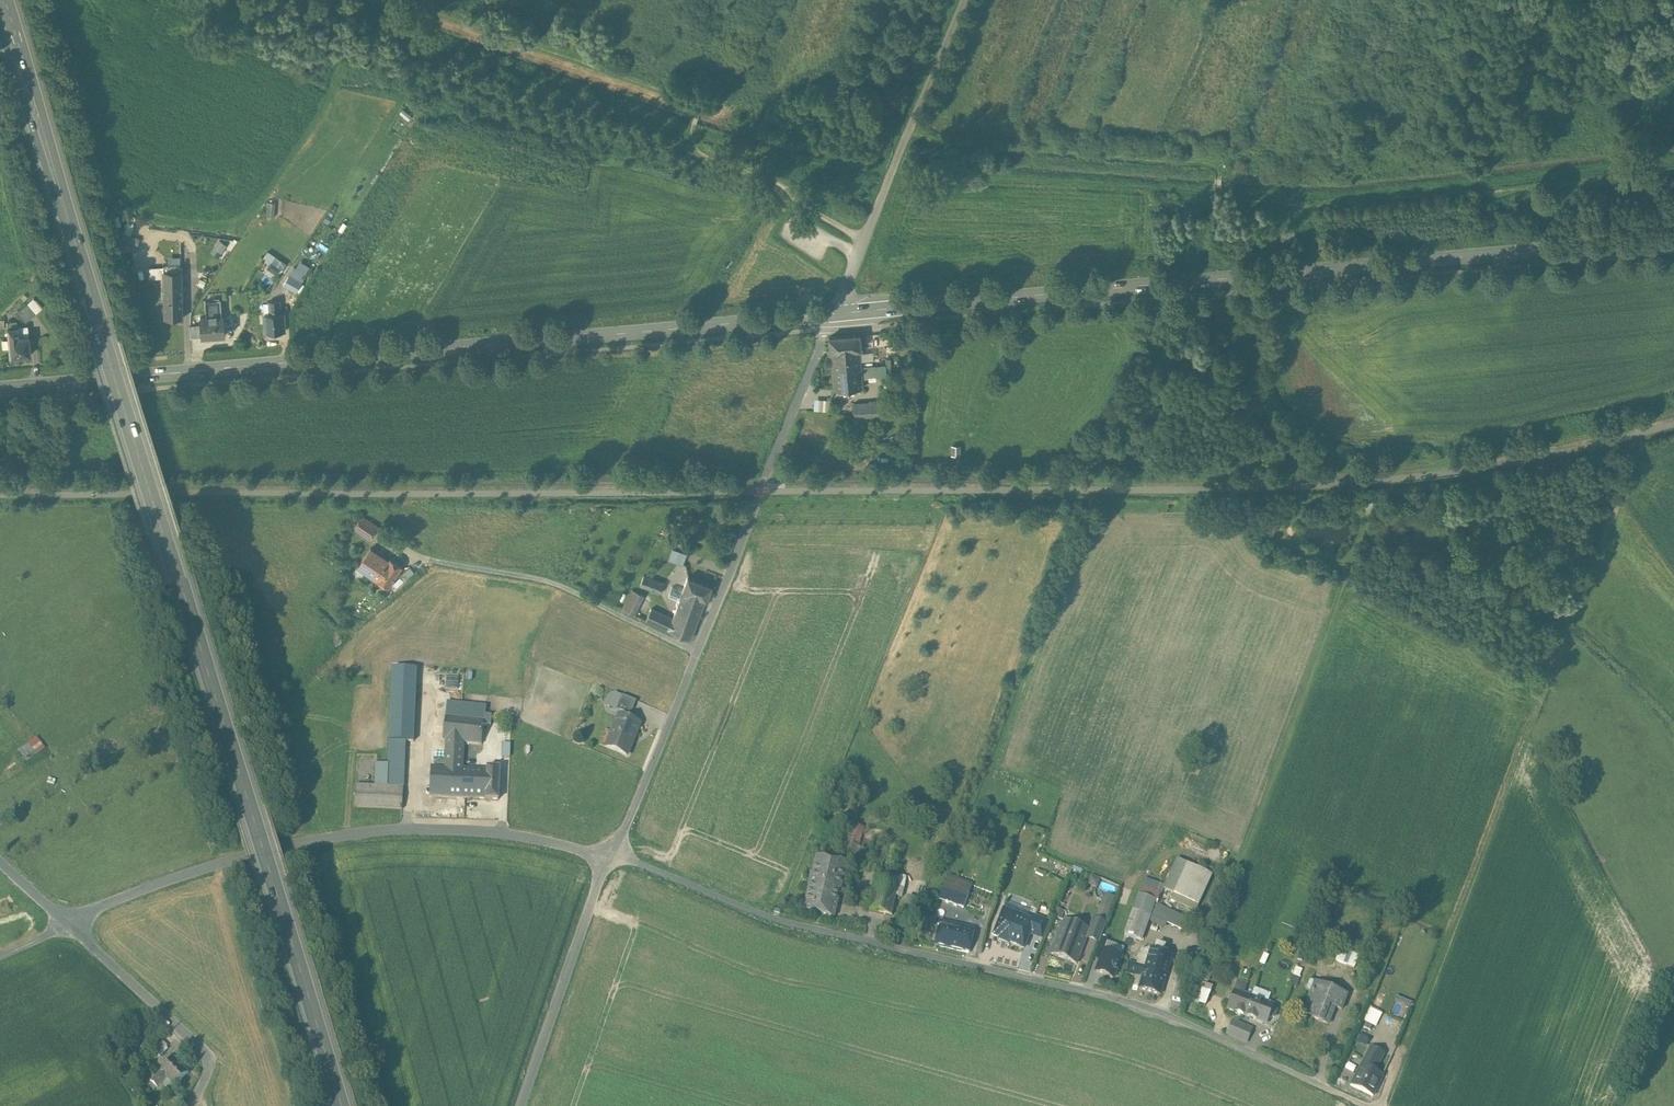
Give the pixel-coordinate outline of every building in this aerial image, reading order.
[(138,238),(131,235),(128,244),(135,247),(138,238)] [(227,245),(220,240),(215,247),(222,252),(227,245)] [(268,251),(265,257),(272,260),(267,268),(279,275),(287,261),(268,251)] [(149,267),(149,278),(163,278),(163,267),(149,267)] [(306,275),(293,268),(289,275),(302,282),(306,275)] [(182,273),(164,273),(164,287),(183,287),(182,273)] [(302,282),(289,275),(283,285),(296,292),(302,282)] [(183,287),(164,287),(165,318),(183,318),(183,287)] [(221,300),(205,301),(206,308),(221,307),(221,300)] [(271,302),(269,302),(270,314),(264,315),(266,333),(284,331),(283,313),(280,314),(279,301),(271,302)] [(35,314),(27,304),(17,312),(25,322),(35,314)] [(221,307),(206,308),(207,317),(200,318),(201,325),(202,337),(225,335),(224,316),(222,316),(221,307)] [(27,325),(14,327),(13,321),(7,322),(8,337),(8,339),(9,347),(10,356),(21,355),(22,357),(27,357),(28,355),(30,355),(27,325)] [(201,325),(190,326),(191,338),(202,337),(201,325)] [(859,334),(829,336),(830,354),(831,354),(860,352),(861,352),(859,334)] [(860,352),(831,354),(834,389),(863,387),(860,352)] [(830,398),(822,397),(820,408),(828,411),(830,398)] [(878,402),(853,403),(854,418),(879,417),(878,402)] [(378,526),(361,515),(353,527),(370,538),(378,526)] [(389,560),(370,548),(357,567),(388,588),(402,566),(390,558),(389,560)] [(686,554),(673,548),(669,559),(682,565),(686,554)] [(410,567),(400,576),(404,581),(414,572),(410,567)] [(682,591),(644,576),(640,585),(671,596),(671,601),(679,603),(683,592),(682,591)] [(712,586),(687,577),(682,591),(683,592),(705,600),(707,601),(712,586)] [(642,594),(631,590),(622,609),(633,614),(642,594)] [(705,600),(683,592),(679,603),(673,618),(669,630),(691,639),(705,600)] [(673,618),(649,609),(645,621),(669,630),(673,618)] [(416,692),(392,692),(390,719),(414,720),(416,692)] [(621,697),(614,694),(609,706),(617,709),(621,697)] [(636,700),(623,695),(621,697),(617,709),(630,715),(636,700)] [(486,704),(447,700),(445,717),(445,716),(484,720),(486,704)] [(484,720),(445,716),(445,717),(443,739),(446,740),(464,741),(464,742),(482,744),(484,720)] [(639,724),(619,716),(606,746),(627,755),(639,724)] [(414,720),(390,719),(389,739),(406,739),(406,740),(414,740),(414,720)] [(33,737),(25,744),(34,754),(35,755),(43,748),(33,737)] [(406,739),(389,739),(388,762),(389,762),(388,786),(404,787),(406,740),(406,739)] [(464,741),(446,740),(445,766),(463,767),(464,742),(464,741)] [(510,743),(502,743),(502,756),(510,756),(510,743)] [(25,744),(15,750),(24,761),(34,754),(25,744)] [(388,762),(376,762),(375,785),(388,786),(389,762),(388,762)] [(445,766),(432,766),(431,796),(469,797),(470,768),(463,767),(445,766)] [(487,769),(470,768),(469,797),(499,799),(500,767),(495,767),(495,766),(493,766),(493,767),(487,766),(487,769)] [(375,785),(356,783),(354,805),(402,808),(404,787),(388,786),(375,785)] [(864,827),(848,823),(840,850),(856,853),(864,827)] [(847,862),(817,855),(808,889),(838,896),(847,862)] [(1212,874),(1178,858),(1164,888),(1174,893),(1198,904),(1212,874)] [(897,887),(895,896),(899,897),(903,876),(879,870),(876,883),(897,887)] [(1090,873),(1087,882),(1096,886),(1100,877),(1090,873)] [(972,884),(954,877),(951,885),(969,892),(972,884)] [(951,885),(945,882),(938,899),(963,909),(969,892),(951,885)] [(895,896),(897,887),(876,883),(869,911),(891,916),(895,896)] [(838,896),(808,889),(803,909),(834,916),(838,896)] [(1104,892),(1096,914),(1106,918),(1114,895),(1104,892)] [(1198,904),(1174,893),(1171,899),(1195,910),(1198,904)] [(1169,909),(1156,899),(1155,900),(1139,894),(1136,902),(1153,908),(1150,915),(1149,920),(1167,928),(1169,924),(1165,922),(1171,911),(1168,910),(1169,909)] [(1153,908),(1136,902),(1134,909),(1150,915),(1153,908)] [(1055,907),(1053,916),(1061,918),(1063,909),(1055,907)] [(1150,915),(1134,909),(1125,935),(1141,940),(1149,920),(1150,915)] [(1192,922),(1171,911),(1165,922),(1169,924),(1187,932),(1192,922)] [(1012,914),(1010,919),(1001,915),(993,936),(1024,948),(1030,933),(1034,922),(1033,922),(1012,914)] [(1048,922),(1035,917),(1033,922),(1034,922),(1030,933),(1042,938),(1048,922)] [(1089,929),(1064,919),(1051,953),(1076,963),(1086,937),(1090,929),(1089,929)] [(1106,924),(1093,919),(1089,929),(1090,929),(1086,937),(1099,942),(1100,939),(1106,924)] [(955,925),(941,921),(937,933),(934,932),(934,935),(937,936),(935,944),(950,947),(955,925)] [(973,929),(955,925),(950,947),(968,952),(973,929)] [(1108,942),(1100,939),(1099,942),(1093,958),(1100,961),(1104,951),(1108,942)] [(1358,955),(1339,947),(1334,960),(1353,968),(1358,955)] [(1151,948),(1150,948),(1143,950),(1142,949),(1142,950),(1141,950),(1137,964),(1145,966),(1144,969),(1166,976),(1173,954),(1163,951),(1155,949),(1151,948)] [(1104,951),(1100,961),(1096,971),(1113,978),(1121,957),(1104,951)] [(1137,964),(1129,962),(1127,972),(1142,976),(1144,969),(1145,966),(1137,964)] [(1289,981),(1297,983),(1302,968),(1294,965),(1289,981)] [(1166,976),(1144,969),(1142,976),(1138,987),(1161,994),(1166,976)] [(1246,982),(1237,979),(1226,1008),(1250,1016),(1256,997),(1242,992),(1246,982)] [(1318,983),(1310,979),(1306,989),(1310,990),(1315,992),(1318,983)] [(1211,986),(1196,980),(1188,999),(1203,1005),(1211,986)] [(1347,994),(1318,983),(1315,992),(1310,990),(1309,991),(1311,992),(1307,1001),(1308,1002),(1305,1009),(1314,1012),(1312,1017),(1328,1023),(1334,1006),(1342,1009),(1347,994)] [(1251,993),(1267,999),(1270,991),(1254,985),(1251,993)] [(1273,1004),(1256,997),(1250,1016),(1266,1022),(1273,1004)] [(1376,1025),(1381,1010),(1371,1007),(1366,1021),(1376,1025)] [(1252,1028),(1233,1020),(1228,1032),(1247,1041),(1252,1028)] [(1358,1037),(1368,1042),(1372,1034),(1362,1029),(1358,1037)] [(163,1041),(155,1050),(159,1054),(167,1045),(163,1041)] [(1383,1052),(1371,1045),(1362,1063),(1374,1069),(1383,1052)] [(174,1057),(160,1071),(167,1078),(175,1086),(188,1073),(174,1057)] [(1374,1069),(1362,1063),(1352,1083),(1372,1094),(1382,1073),(1374,1069)] [(160,1071),(151,1081),(157,1088),(167,1078),(160,1071)]
